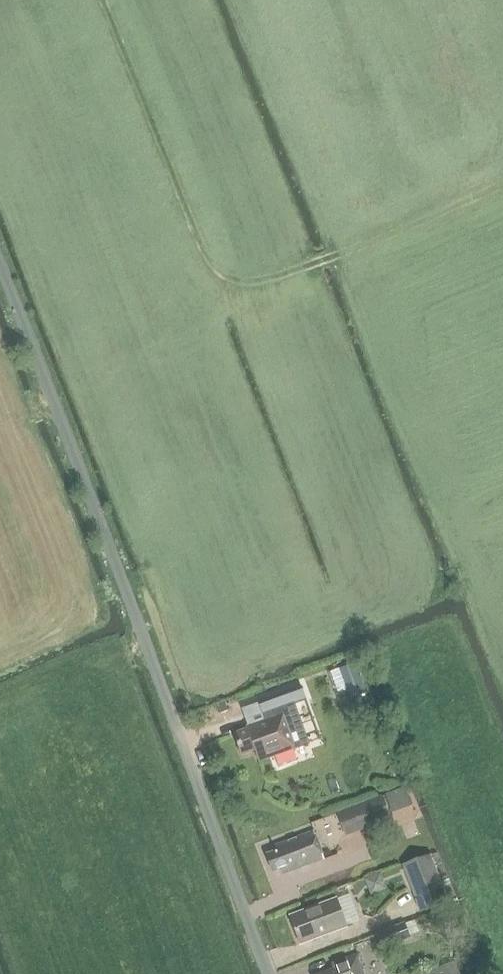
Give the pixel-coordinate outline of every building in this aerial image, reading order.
[(339,669),(350,699),(366,694),(355,664),(339,669)] [(282,707),(296,703),(298,711),(311,706),(301,675),(287,679),(289,688),(277,692),(282,707)] [(259,762),(294,749),(281,714),(246,727),(246,729),(233,734),(241,756),(254,751),(259,762)] [(378,796),(372,779),(330,794),(336,811),(378,796)] [(337,814),(346,837),(391,819),(382,796),(337,814)] [(283,874),(323,859),(313,832),(272,847),(274,852),(266,854),(273,873),(281,870),(283,874)] [(421,914),(449,903),(431,855),(402,866),(421,914)] [(355,914),(344,918),(336,899),(290,917),(301,945),(358,923),(355,914)] [(409,939),(404,924),(377,934),(383,949),(409,939)] [(357,955),(333,964),(335,969),(323,973),(365,973),(357,955)]
